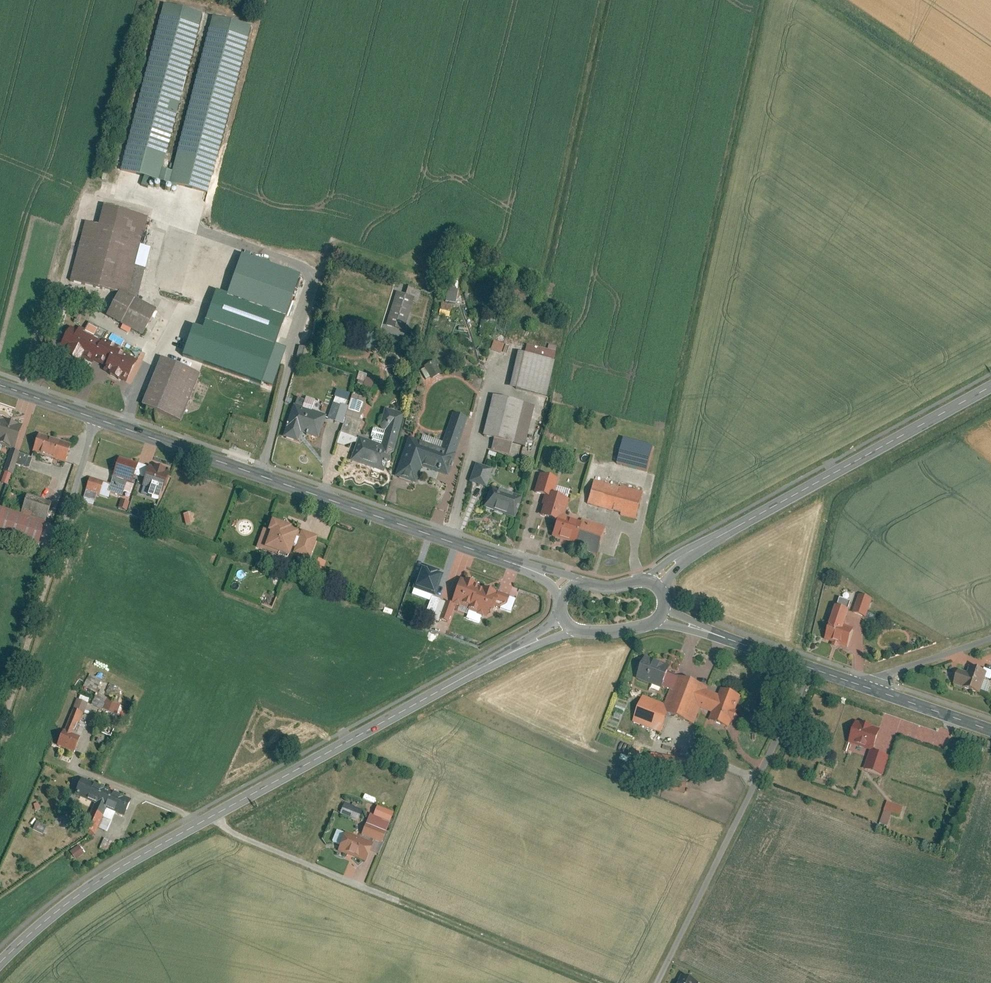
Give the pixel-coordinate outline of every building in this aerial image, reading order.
[(203,13),(165,3),(122,171),(160,181),(203,13)] [(253,25),(214,15),(171,183),(210,193),(253,25)] [(100,224),(87,221),(72,282),(139,299),(153,247),(141,243),(148,217),(105,206),(100,224)] [(302,275),(243,255),(199,362),(267,387),(302,275)] [(450,287),(447,301),(457,303),(459,289),(450,287)] [(120,290),(107,315),(144,335),(157,309),(120,290)] [(417,297),(398,291),(384,335),(402,341),(417,297)] [(449,316),(450,304),(441,303),(439,315),(449,316)] [(104,371),(128,383),(139,361),(117,350),(120,346),(104,338),(103,341),(72,326),(62,347),(94,363),(96,360),(107,366),(104,371)] [(526,352),(519,350),(510,389),(548,398),(556,361),(555,359),(559,345),(550,343),(549,348),(542,346),(543,341),(530,338),(529,343),(528,343),(526,352)] [(495,341),(492,349),(503,353),(506,345),(495,341)] [(202,373),(163,356),(142,404),(182,421),(202,373)] [(426,367),(423,369),(428,378),(432,376),(433,379),(443,373),(436,360),(425,366),(426,367)] [(355,383),(371,388),(374,379),(358,374),(355,383)] [(369,398),(338,388),(328,419),(345,424),(347,418),(361,422),(369,398)] [(537,405),(495,395),(485,436),(495,438),(493,450),(510,454),(513,442),(528,446),(537,405)] [(296,405),(295,404),(288,425),(289,426),(285,437),(299,442),(302,433),(320,439),(328,415),(313,411),(317,400),(307,397),(306,400),(298,397),(296,405)] [(407,414),(387,408),(382,424),(382,428),(384,430),(388,431),(383,445),(360,437),(351,461),(386,473),(393,454),(396,452),(407,414)] [(470,417),(454,412),(442,447),(410,436),(396,476),(418,483),(423,467),(450,476),(470,417)] [(14,450),(23,425),(0,417),(0,445),(14,450)] [(34,450),(66,461),(72,442),(41,431),(34,450)] [(652,445),(621,437),(614,463),(645,471),(652,445)] [(17,463),(21,453),(12,450),(5,471),(6,471),(2,482),(10,485),(17,463)] [(34,457),(21,453),(17,463),(30,468),(34,457)] [(140,462),(120,456),(111,482),(91,475),(86,490),(101,495),(103,489),(125,496),(126,491),(133,494),(136,483),(134,482),(140,462)] [(495,469),(478,462),(471,482),(488,488),(495,469)] [(167,469),(155,465),(152,472),(149,471),(143,486),(152,489),(150,495),(160,499),(163,492),(164,493),(169,477),(165,476),(167,469)] [(559,480),(542,474),(536,493),(546,496),(543,505),(545,506),(542,516),(546,517),(546,518),(558,522),(554,536),(577,543),(576,548),(599,555),(607,527),(583,520),(583,522),(565,517),(571,500),(554,495),(559,480)] [(620,486),(594,478),(587,502),(613,510),(615,509),(622,511),(621,514),(635,517),(643,490),(620,484),(620,486)] [(525,497),(492,485),(484,507),(517,519),(525,497)] [(51,502),(26,494),(20,509),(46,518),(51,502)] [(131,502),(122,499),(120,508),(128,511),(131,502)] [(47,525),(0,509),(0,531),(40,544),(47,525)] [(185,524),(191,522),(189,513),(182,514),(185,524)] [(316,538),(270,521),(258,552),(304,569),(316,538)] [(310,575),(319,579),(325,562),(317,558),(310,575)] [(444,574),(422,567),(414,592),(436,599),(444,574)] [(462,578),(454,604),(442,599),(435,619),(436,620),(438,621),(441,622),(442,620),(450,623),(455,609),(469,614),(468,617),(475,620),(478,614),(488,618),(494,604),(511,610),(515,600),(484,589),(483,590),(479,589),(480,586),(476,585),(476,583),(462,578)] [(454,586),(447,584),(443,597),(449,599),(454,586)] [(871,600),(860,596),(854,615),(865,619),(871,600)] [(854,626),(831,619),(824,641),(847,648),(854,626)] [(670,665),(646,657),(638,678),(662,687),(670,665)] [(953,684),(980,693),(986,672),(971,667),(969,672),(957,668),(953,684)] [(96,690),(101,679),(89,674),(84,684),(96,690)] [(738,705),(677,678),(665,706),(726,733),(738,705)] [(91,705),(102,708),(105,697),(95,694),(91,705)] [(102,709),(107,711),(111,701),(106,699),(102,709)] [(668,711),(641,701),(633,722),(660,732),(668,711)] [(84,714),(72,709),(56,746),(72,752),(78,737),(74,736),(84,714)] [(879,731),(856,723),(849,742),(873,750),(879,731)] [(888,758),(872,752),(866,767),(883,774),(888,758)] [(131,802),(82,780),(75,795),(94,803),(81,831),(95,837),(107,809),(124,817),(131,802)] [(666,780),(665,790),(685,791),(685,781),(666,780)] [(903,809),(886,803),(883,810),(900,817),(903,809)] [(362,812),(346,806),(342,815),(358,822),(362,812)] [(390,824),(370,816),(362,836),(381,844),(390,824)] [(373,848),(347,837),(340,854),(366,865),(373,848)] [(110,852),(114,842),(103,838),(99,848),(110,852)] [(78,845),(69,851),(75,860),(84,854),(78,845)]
